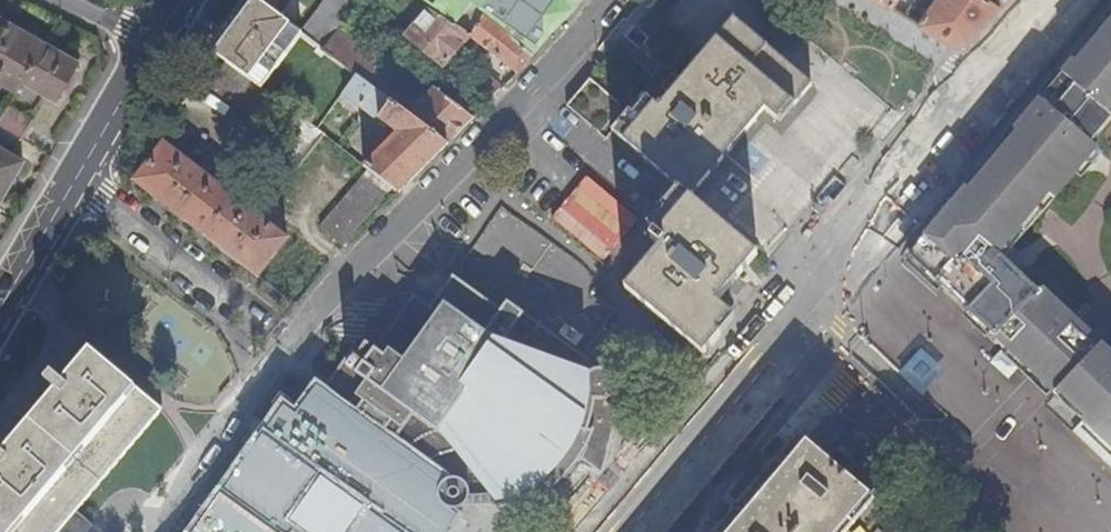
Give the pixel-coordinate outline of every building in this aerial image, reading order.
[(218,48),(253,2),(251,0),(248,0),(214,44),(218,48)] [(216,52),(228,61),(254,80),(264,87),(303,35),(302,34),(272,11),(257,0),(255,0),(253,2),(218,48),(216,52)] [(272,11),(280,0),(257,0),(272,11)] [(326,51),(343,28),(360,4),(354,0),(325,0),(326,1),(302,34),(303,35),(326,51)] [(444,68),(473,37),(420,0),(403,0),(389,15),(409,34),(406,37),(444,68)] [(473,37),(483,0),(420,0),(473,37)] [(473,37),(486,16),(535,55),(582,0),(483,0),(473,37)] [(1002,5),(994,0),(928,0),(924,6),(928,10),(919,24),(953,46),(971,42),(1002,5)] [(45,43),(0,16),(0,81),(16,91),(23,80),(45,43)] [(473,37),(519,74),(535,55),(486,16),(473,37)] [(637,298),(704,356),(722,335),(718,332),(731,317),(717,303),(757,256),(688,197),(763,110),(775,120),(789,104),(792,107),(811,86),(732,20),(657,108),(646,99),(632,115),(588,77),(566,106),(674,195),(662,211),(665,214),(653,231),(666,242),(660,249),(627,290),(637,298)] [(925,242),(927,270),(1037,374),(1056,392),(1059,389),(1086,414),(1083,417),(1110,444),(1110,353),(1084,328),(1043,288),(1041,291),(1005,256),(1097,147),(1092,143),(1110,121),(1110,22),(925,242)] [(326,51),(358,75),(367,83),(384,60),(343,28),(326,51)] [(80,63),(45,43),(23,80),(57,101),(80,63)] [(395,81),(396,82),(402,73),(384,60),(367,83),(384,95),(395,81)] [(254,80),(228,61),(211,84),(236,103),(254,80)] [(453,74),(489,103),(505,88),(480,67),(474,73),(462,63),(453,74)] [(380,118),(392,101),(384,95),(367,83),(358,75),(345,93),(380,118)] [(236,103),(249,113),(267,90),(264,87),(254,80),(236,103)] [(392,101),(449,144),(475,118),(435,88),(420,104),(396,82),(395,81),(384,95),(392,101)] [(263,124),(282,101),(267,90),(249,113),(263,124)] [(371,169),(394,187),(400,192),(449,144),(392,101),(380,118),(398,132),(366,165),(371,169)] [(19,141),(28,126),(4,112),(0,119),(0,130),(19,141)] [(208,235),(259,275),(289,238),(261,216),(325,134),(319,129),(300,115),(237,197),(208,235)] [(19,141),(0,130),(0,198),(23,159),(12,152),(19,141)] [(137,180),(208,235),(237,197),(208,176),(212,171),(205,166),(201,170),(165,142),(137,180)] [(322,228),(345,246),(394,187),(371,169),(322,228)] [(651,240),(660,249),(666,242),(653,231),(652,232),(655,235),(651,240)] [(927,270),(925,242),(913,257),(927,270)] [(444,518),(441,515),(447,508),(451,510),(456,510),(461,509),(464,506),(468,502),(468,500),(483,496),(485,506),(494,505),(505,503),(520,498),(534,490),(549,482),(556,490),(565,483),(575,473),(585,460),(604,474),(607,464),(614,435),(619,403),(609,403),(609,400),(611,398),(614,396),(618,391),(620,381),(618,376),(613,370),(610,368),(607,367),(601,366),(595,367),(591,370),(585,366),(590,361),(511,302),(503,311),(456,277),(433,307),(416,295),(376,348),(369,343),(364,348),(365,358),(502,462),(486,483),(446,452),(421,485),(399,517),(375,500),(374,502),(275,432),(205,531),(433,531),(444,518)] [(365,358),(364,348),(358,356),(352,351),(318,395),(307,388),(303,394),(421,485),(446,452),(486,483),(502,462),(365,358)] [(61,531),(62,531),(88,531),(95,524),(78,510),(163,411),(91,351),(69,376),(60,368),(46,384),(56,391),(9,446),(1,439),(0,439),(0,531),(60,531),(61,531)] [(421,485),(303,394),(275,432),(374,502),(375,500),(399,517),(421,485)] [(730,531),(840,531),(870,496),(806,442),(730,531)]
